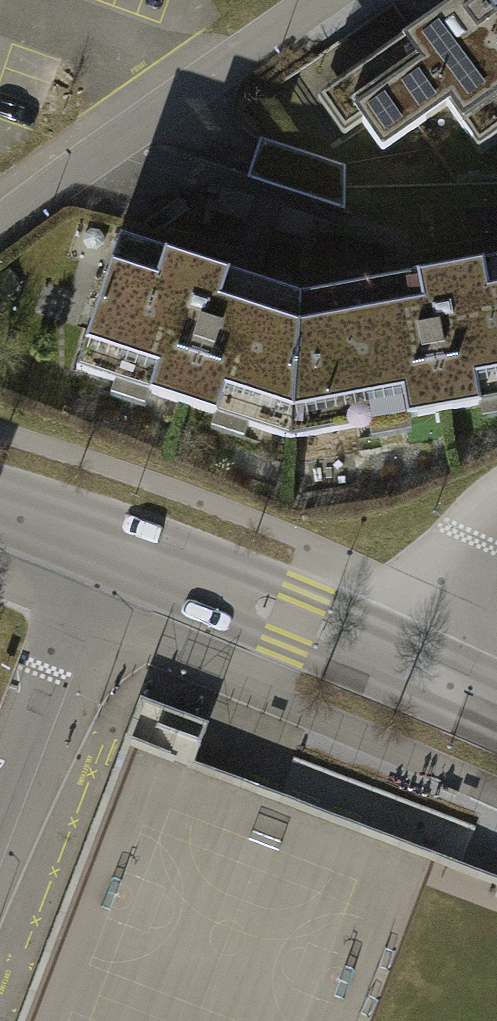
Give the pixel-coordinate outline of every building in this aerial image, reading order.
[(362,122),(382,151),(447,105),(478,148),(496,135),(496,0),(457,0),(317,98),(344,135),(362,122)] [(250,196),(221,188),(214,212),(243,220),(250,196)] [(312,217),(282,207),(274,230),(304,240),(312,217)] [(287,437),(296,293),(220,266),(117,236),(75,368),(287,437)] [(287,437),(496,400),(496,255),(453,261),(296,293),(287,437)]
